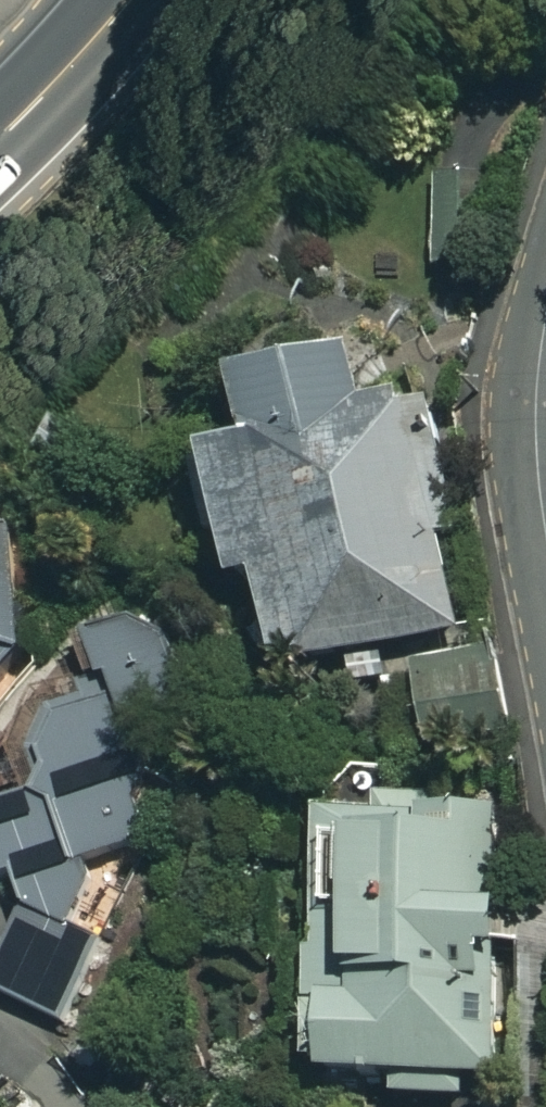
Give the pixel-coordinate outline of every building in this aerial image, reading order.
[(384,416),(373,365),(253,392),(268,460),(225,469),(254,599),(277,594),(297,683),(473,644),(451,544),(466,540),(436,405),(384,416)] [(36,662),(34,571),(0,544),(0,713),(36,662)] [(114,615),(36,800),(0,810),(0,894),(19,889),(27,918),(0,982),(0,991),(57,1015),(208,654),(114,615)] [(517,754),(501,654),(420,666),(423,685),(391,690),(401,751),(432,747),(435,767),(517,754)] [(387,807),(387,826),(332,824),(326,1099),(506,1104),(513,810),(387,807)]
